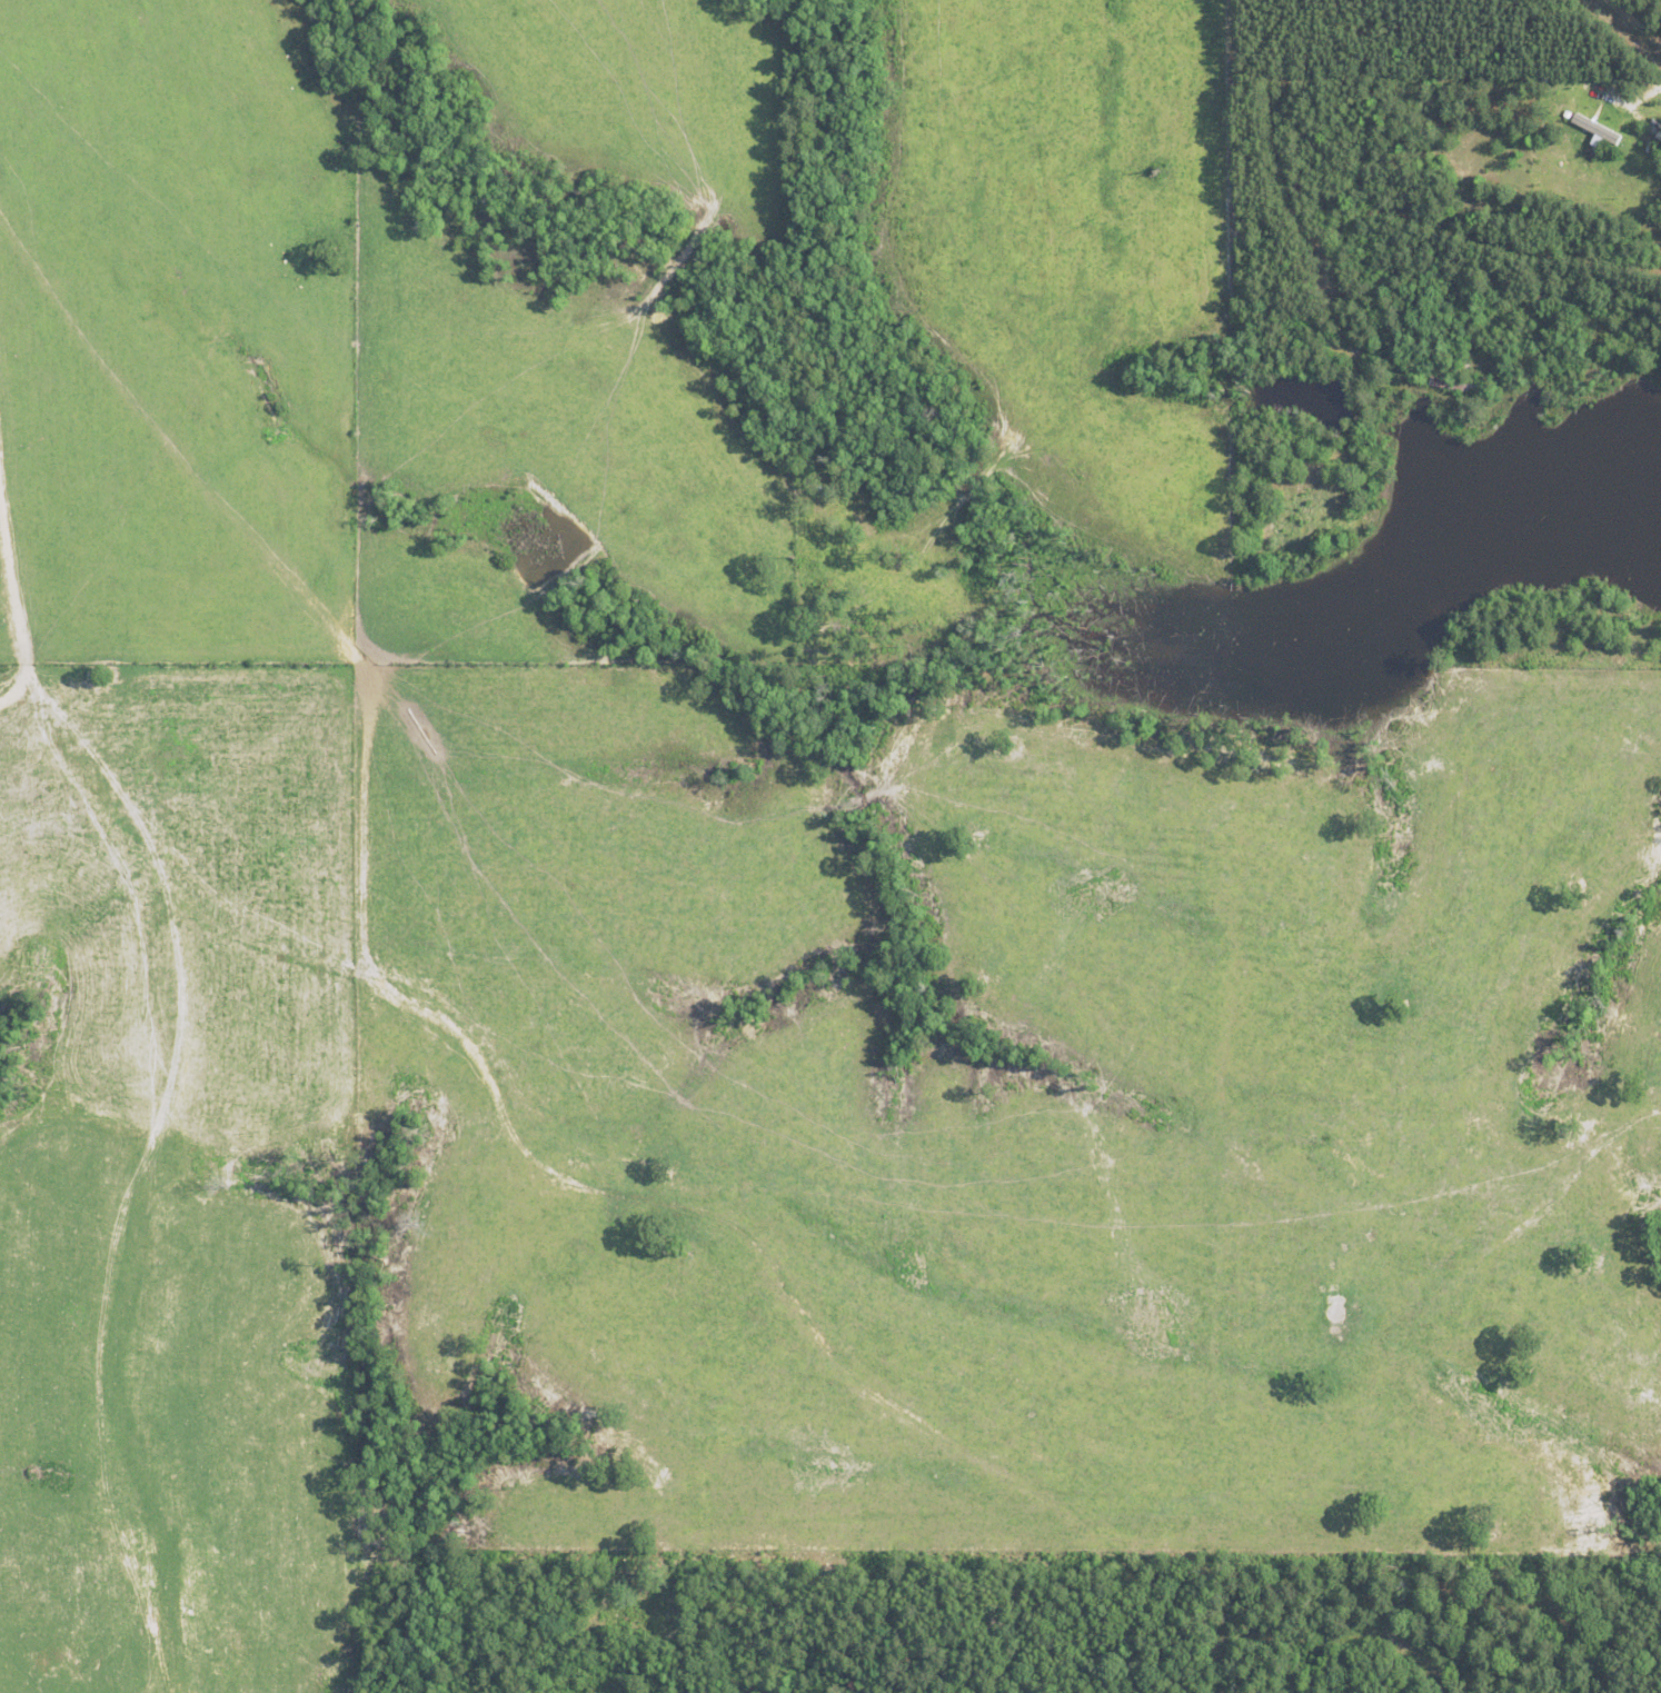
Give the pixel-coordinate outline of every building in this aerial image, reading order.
[(1612,146),(1618,134),(1571,112),(1566,122),(1595,136),(1594,137),(1612,146)]
